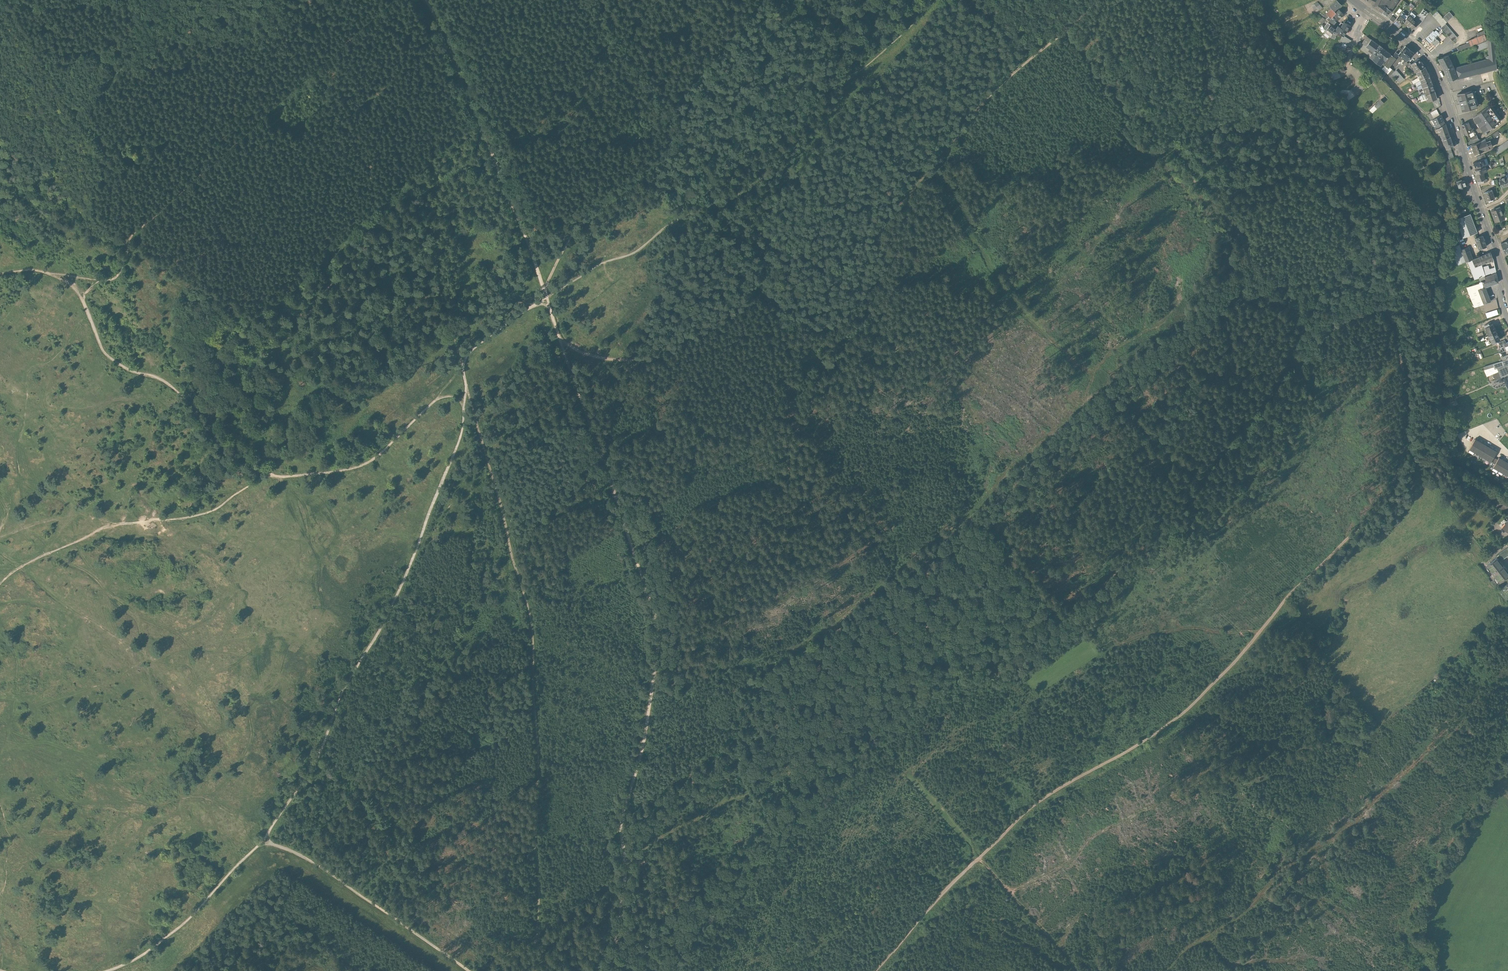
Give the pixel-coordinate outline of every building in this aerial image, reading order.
[(1382,13),(1387,7),(1384,5),(1387,0),(1376,0),(1374,4),(1373,6),(1378,9),(1382,13)] [(1391,10),(1398,0),(1391,0),(1387,7),(1391,10)] [(1331,19),(1333,17),(1336,13),(1334,11),(1342,5),(1337,1),(1328,9),(1329,11),(1327,14),(1326,14),(1324,16),(1327,19),(1329,17),(1331,19)] [(1320,5),(1317,3),(1312,7),(1315,11),(1317,9),(1318,12),(1322,8),(1320,5)] [(1387,7),(1382,13),(1387,16),(1391,10),(1387,7)] [(1339,10),(1336,13),(1333,17),(1337,20),(1338,21),(1343,14),(1339,10)] [(1424,18),(1428,13),(1424,10),(1420,15),(1424,18)] [(1442,26),(1453,16),(1450,12),(1443,18),(1437,11),(1433,15),(1442,26)] [(1393,22),(1399,27),(1404,21),(1405,19),(1399,14),(1393,22)] [(1411,26),(1413,28),(1418,23),(1413,19),(1414,18),(1409,14),(1404,21),(1410,27),(1411,26)] [(1344,22),(1343,24),(1341,28),(1338,27),(1335,31),(1331,37),(1334,38),(1338,33),(1343,36),(1344,36),(1350,25),(1344,22)] [(1457,37),(1445,24),(1434,34),(1432,32),(1427,37),(1435,46),(1439,42),(1437,39),(1444,32),(1453,41),(1457,37)] [(1331,38),(1331,37),(1335,31),(1336,29),(1330,25),(1324,33),(1331,38)] [(1457,47),(1459,50),(1471,46),(1487,40),(1484,35),(1485,35),(1484,31),(1476,34),(1477,37),(1469,40),(1470,42),(1457,47)] [(1351,41),(1344,36),(1343,36),(1336,47),(1344,52),(1351,41)] [(1371,40),(1367,36),(1358,48),(1370,57),(1381,65),(1382,64),(1389,54),(1390,53),(1382,47),(1379,45),(1371,39),(1371,40)] [(1398,69),(1414,53),(1405,46),(1398,54),(1398,55),(1399,55),(1404,59),(1403,60),(1402,60),(1400,63),(1396,67),(1398,69)] [(1382,69),(1390,76),(1394,72),(1389,67),(1399,55),(1398,55),(1398,54),(1396,52),(1393,56),(1385,66),(1382,69)] [(1393,56),(1389,54),(1382,64),(1385,66),(1393,56)] [(1439,58),(1443,68),(1453,65),(1448,55),(1439,58)] [(1454,68),(1453,65),(1443,68),(1448,81),(1457,78),(1457,79),(1497,69),(1496,57),(1454,68)] [(1425,67),(1419,58),(1411,64),(1410,63),(1406,65),(1409,70),(1413,68),(1417,73),(1425,67)] [(1343,66),(1336,68),(1339,75),(1345,72),(1343,66)] [(1429,74),(1425,67),(1417,73),(1419,77),(1411,82),(1413,84),(1420,80),(1429,74)] [(1403,78),(1396,70),(1394,72),(1390,76),(1393,79),(1395,78),(1399,82),(1403,78)] [(1432,83),(1429,74),(1420,80),(1422,84),(1417,87),(1418,90),(1432,83)] [(1435,91),(1432,83),(1418,90),(1420,92),(1424,90),(1426,94),(1435,91)] [(1426,94),(1421,96),(1422,97),(1426,96),(1427,99),(1428,101),(1437,98),(1435,91),(1426,94)] [(1457,94),(1462,111),(1477,107),(1472,91),(1457,94)] [(1370,111),(1373,114),(1384,104),(1381,101),(1370,111)] [(1501,120),(1490,105),(1473,117),(1484,132),(1501,120)] [(1431,113),(1434,119),(1440,116),(1437,110),(1431,113)] [(1441,115),(1440,116),(1434,119),(1430,121),(1436,129),(1441,127),(1439,123),(1443,121),(1441,115)] [(1462,125),(1466,135),(1473,132),(1474,131),(1470,126),(1468,122),(1462,125)] [(1450,137),(1446,124),(1441,127),(1436,129),(1435,130),(1437,134),(1438,133),(1439,136),(1439,135),(1441,136),(1442,140),(1443,140),(1450,137)] [(1487,142),(1500,134),(1498,130),(1481,141),(1475,144),(1471,145),(1475,154),(1493,147),(1491,143),(1487,144),(1487,142)] [(1472,137),(1475,144),(1481,141),(1479,139),(1478,139),(1477,135),(1474,131),(1473,132),(1475,136),(1472,137)] [(1443,140),(1447,150),(1449,149),(1454,147),(1450,137),(1443,140)] [(1497,154),(1507,146),(1507,143),(1507,141),(1494,150),(1497,154)] [(1473,163),(1476,169),(1486,165),(1484,159),(1478,161),(1473,163)] [(1475,175),(1483,172),(1487,171),(1486,168),(1490,166),(1489,164),(1486,165),(1476,169),(1475,170),(1475,172),(1474,172),(1475,175)] [(1485,179),(1483,172),(1475,175),(1478,182),(1483,180),(1484,183),(1487,182),(1486,179),(1485,179)] [(1507,185),(1507,183),(1506,175),(1505,173),(1502,174),(1503,177),(1504,177),(1504,178),(1500,179),(1502,187),(1507,185)] [(1466,186),(1465,181),(1461,182),(1461,180),(1456,182),(1459,189),(1466,186)] [(1495,198),(1492,190),(1484,193),(1487,201),(1495,198)] [(1503,214),(1500,207),(1491,210),(1495,222),(1504,218),(1503,218),(1502,214),(1503,214)] [(1477,233),(1470,214),(1456,219),(1463,238),(1477,233)] [(1486,246),(1483,236),(1478,238),(1477,235),(1474,236),(1479,249),(1486,246)] [(1472,260),(1467,248),(1461,250),(1459,245),(1451,248),(1458,266),(1467,262),(1472,260)] [(1491,252),(1472,260),(1475,267),(1481,264),(1493,259),(1491,252)] [(1496,271),(1495,268),(1489,269),(1488,265),(1482,267),(1481,264),(1475,267),(1472,260),(1467,262),(1467,264),(1469,263),(1472,272),(1468,273),(1471,281),(1479,278),(1485,276),(1484,275),(1496,271)] [(1479,278),(1480,283),(1483,288),(1485,287),(1498,282),(1496,271),(1484,275),(1485,276),(1479,278)] [(1491,301),(1485,287),(1483,288),(1480,283),(1476,284),(1476,285),(1467,288),(1474,308),(1491,301)] [(1469,328),(1477,325),(1475,319),(1466,322),(1469,328)] [(1484,326),(1489,336),(1497,332),(1496,331),(1497,330),(1496,328),(1495,328),(1493,324),(1489,326),(1488,324),(1484,326)] [(1500,339),(1497,332),(1489,336),(1488,336),(1489,340),(1491,340),(1492,343),(1500,339)] [(1042,350),(1051,357),(1054,352),(1045,345),(1042,350)] [(1503,361),(1484,367),(1485,371),(1494,367),(1495,369),(1497,368),(1499,372),(1493,374),(1496,380),(1507,374),(1507,359),(1503,361)] [(1470,450),(1475,442),(1469,439),(1464,449),(1465,449),(1464,451),(1466,452),(1467,451),(1469,452),(1470,450)] [(1481,443),(1476,440),(1475,442),(1470,450),(1475,453),(1481,443)] [(1486,446),(1481,443),(1475,453),(1481,456),(1486,446)] [(1492,448),(1486,446),(1481,456),(1486,459),(1492,448)] [(1497,451),(1492,448),(1486,459),(1491,462),(1491,461),(1494,456),(1497,451)] [(1505,460),(1500,457),(1499,459),(1496,464),(1494,468),(1499,471),(1505,460)] [(1505,460),(1499,471),(1504,474),(1507,467),(1507,462),(1505,460)] [(1500,495),(1499,496),(1495,504),(1507,512),(1507,500),(1500,495)] [(1496,557),(1497,559),(1500,563),(1507,557),(1507,549),(1496,557)] [(1497,559),(1487,567),(1500,584),(1507,577),(1507,573),(1500,563),(1497,559)]
